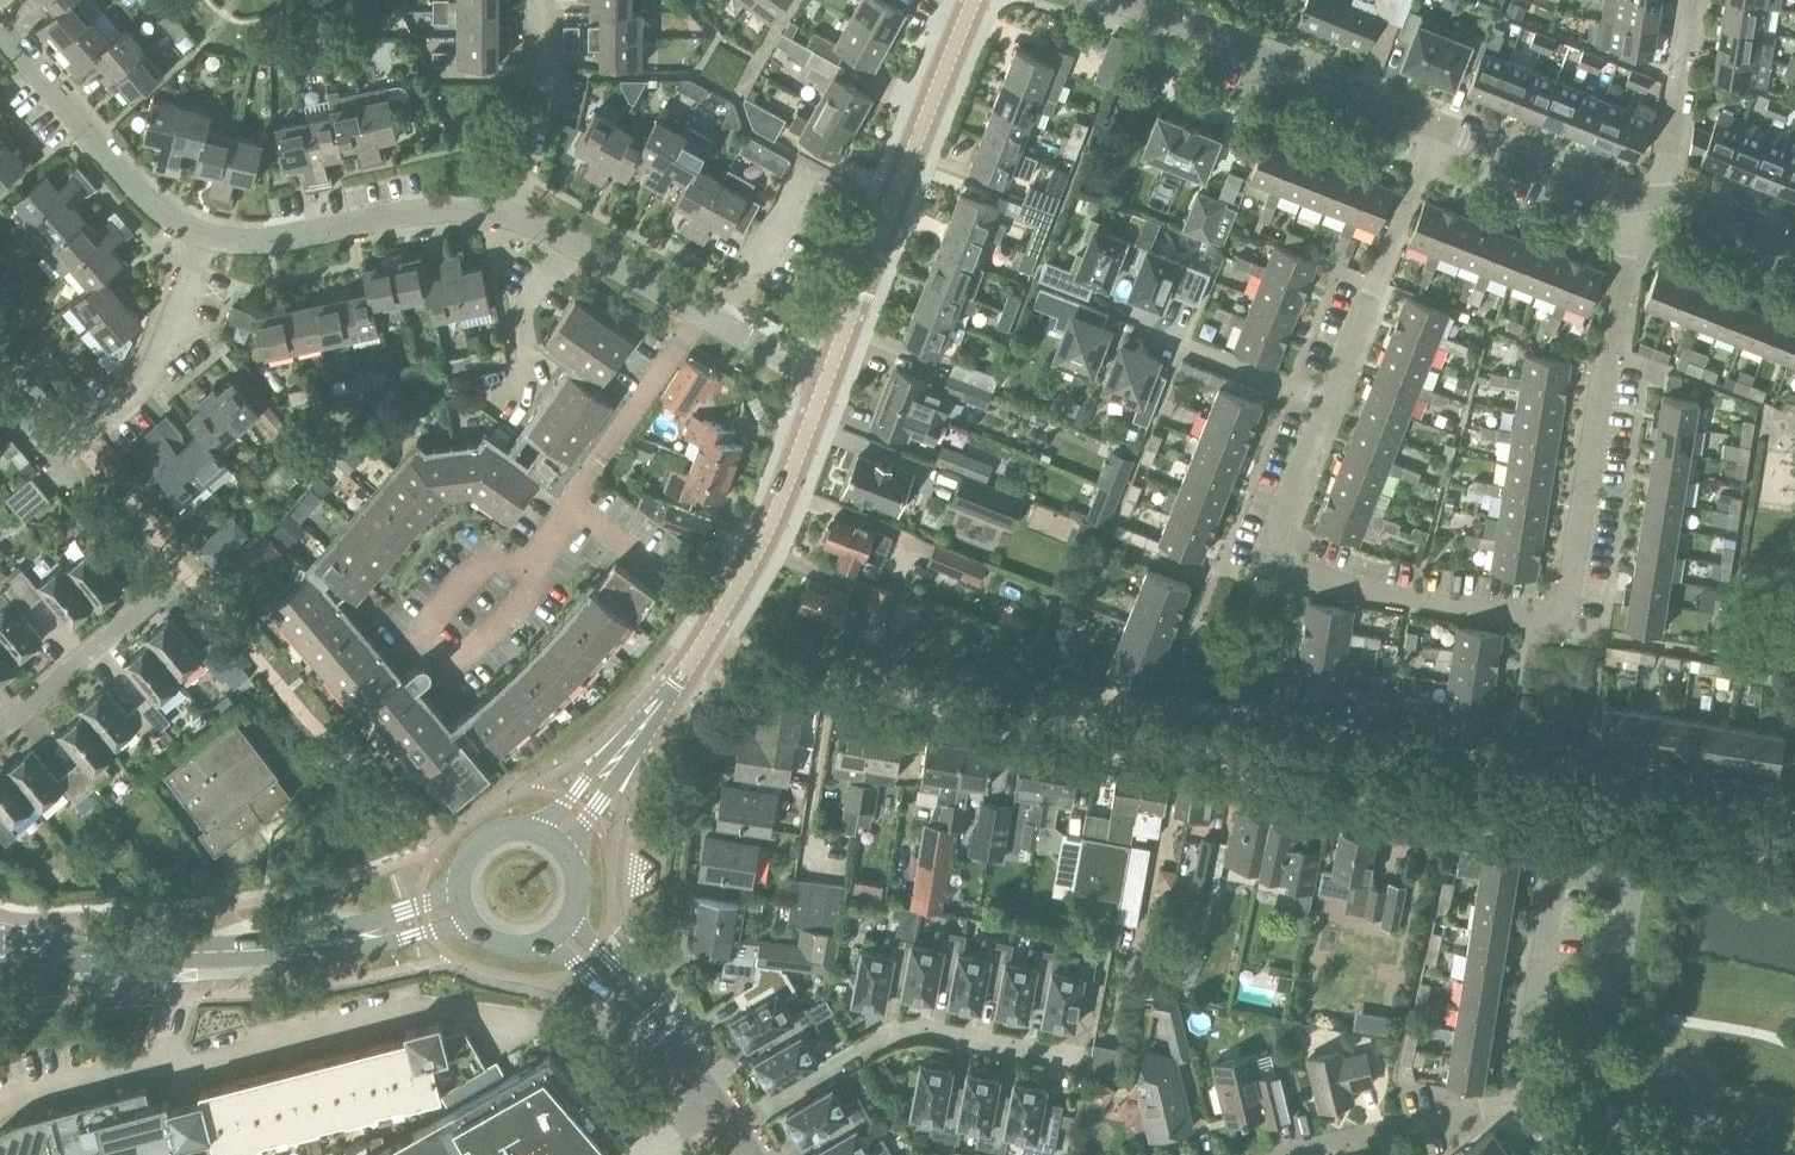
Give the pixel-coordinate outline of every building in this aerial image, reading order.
[(57,9),(58,9),(50,15),(39,25),(47,35),(53,30),(64,43),(96,16),(103,10),(95,0),(68,0),(57,9)] [(57,9),(68,0),(50,0),(57,9)] [(434,9),(449,9),(449,0),(434,0),(434,9)] [(459,9),(500,9),(500,0),(459,0),(459,9)] [(633,0),(592,0),(592,11),(602,12),(602,10),(633,10),(633,9),(633,0)] [(751,3),(773,19),(787,0),(753,0),(751,3)] [(852,14),(889,36),(903,10),(885,0),(860,0),(852,14)] [(1402,25),(1408,9),(1412,0),(1308,0),(1300,21),(1367,48),(1380,16),(1402,25)] [(1657,29),(1661,3),(1643,0),(1606,0),(1603,20),(1657,29)] [(1730,0),(1726,0),(1722,25),(1764,32),(1768,6),(1730,0)] [(1512,1),(1508,11),(1521,17),(1525,7),(1512,1)] [(161,17),(171,28),(181,20),(172,9),(161,17)] [(449,21),(449,9),(434,9),(433,21),(449,21)] [(500,24),(500,9),(459,9),(459,35),(511,36),(511,24),(500,24)] [(590,25),(589,37),(643,37),(642,9),(633,9),(633,10),(602,10),(602,12),(602,25),(590,25)] [(1408,9),(1402,25),(1398,37),(1411,42),(1402,64),(1428,75),(1447,28),(1420,17),(1421,14),(1408,9)] [(874,63),(889,36),(852,14),(836,42),(815,30),(807,44),(838,62),(844,52),(849,55),(852,51),(874,63)] [(114,37),(113,37),(96,16),(64,43),(76,57),(70,62),(78,71),(97,55),(95,53),(114,37)] [(1492,30),(1503,34),(1508,20),(1497,16),(1492,30)] [(791,19),(784,31),(792,36),(799,24),(791,19)] [(190,30),(181,20),(171,28),(180,39),(190,30)] [(1653,54),(1657,29),(1603,20),(1599,46),(1653,54)] [(95,53),(97,55),(107,67),(103,71),(110,80),(146,49),(126,25),(113,37),(114,37),(95,53)] [(565,25),(565,37),(580,37),(580,25),(565,25)] [(1718,50),(1771,59),(1775,33),(1764,32),(1722,25),(1718,50)] [(1447,28),(1428,75),(1455,85),(1464,63),(1477,68),(1483,51),(1487,40),(1475,36),(1474,38),(1473,38),(1447,28)] [(825,90),(818,103),(855,123),(871,95),(840,78),(846,66),(838,62),(807,44),(792,36),(784,31),(783,30),(776,43),(812,62),(805,74),(816,80),(813,83),(825,90)] [(1531,45),(1541,49),(1546,35),(1536,32),(1531,45)] [(1121,59),(1128,40),(1113,34),(1106,54),(1121,59)] [(511,47),(511,36),(459,35),(459,63),(499,63),(499,47),(511,47)] [(1557,40),(1546,35),(1541,49),(1551,53),(1557,40)] [(581,48),(580,37),(565,37),(565,48),(581,48)] [(643,64),(643,37),(589,37),(589,48),(602,48),(602,64),(643,64)] [(153,43),(146,49),(110,80),(116,88),(121,84),(134,98),(172,65),(153,43)] [(1016,48),(1004,77),(1042,91),(1048,77),(1061,82),(1072,55),(1044,44),(1039,57),(1016,48)] [(1636,63),(1638,57),(1640,52),(1621,49),(1619,56),(1636,63)] [(449,50),(434,50),(433,62),(449,63),(449,50)] [(1714,78),(1767,86),(1771,59),(1718,50),(1714,78)] [(1483,51),(1477,68),(1468,90),(1493,100),(1508,61),(1483,51)] [(1578,64),(1589,68),(1594,55),(1583,51),(1578,64)] [(309,67),(307,55),(293,58),(295,70),(309,67)] [(1605,59),(1594,55),(1589,68),(1600,72),(1605,59)] [(1493,100),(1517,109),(1532,70),(1508,61),(1493,100)] [(1789,65),(1785,75),(1794,78),(1794,67),(1789,65)] [(1627,83),(1637,87),(1642,73),(1632,69),(1627,83)] [(1541,119),(1556,80),(1532,70),(1517,109),(1541,119)] [(1653,77),(1642,73),(1637,87),(1648,91),(1653,77)] [(1042,91),(1004,77),(993,106),(1030,121),(1036,106),(1050,112),(1056,97),(1042,91)] [(1565,128),(1580,89),(1556,80),(1541,119),(1565,128)] [(359,92),(361,100),(374,161),(387,158),(385,148),(382,146),(380,139),(398,135),(392,104),(401,102),(405,100),(408,96),(409,91),(406,87),(402,85),(397,84),(359,92)] [(775,139),(787,118),(753,100),(759,91),(751,87),(744,100),(754,127),(775,139)] [(1580,89),(1565,128),(1589,138),(1604,99),(1580,89)] [(185,105),(155,98),(145,138),(164,142),(161,156),(171,158),(185,105)] [(1765,112),(1775,115),(1780,102),(1770,98),(1765,112)] [(1613,147),(1628,108),(1604,99),(1589,138),(1613,147)] [(1628,108),(1613,147),(1638,157),(1657,109),(1632,99),(1628,108)] [(331,106),(332,113),(334,112),(341,147),(343,147),(359,143),(360,150),(357,154),(360,164),(374,161),(361,100),(331,106)] [(1785,119),(1790,106),(1780,102),(1775,115),(1785,119)] [(855,123),(818,103),(809,119),(797,112),(788,126),(838,154),(843,145),(844,145),(846,141),(845,140),(855,123)] [(207,130),(208,130),(213,112),(185,105),(171,158),(181,161),(184,148),(200,152),(201,152),(207,130)] [(1019,150),(1030,121),(993,106),(981,135),(1019,150)] [(580,172),(592,179),(623,124),(596,110),(576,147),(593,156),(590,163),(584,163),(580,172)] [(1721,110),(1712,131),(1694,124),(1690,151),(1703,156),(1702,159),(1727,169),(1742,130),(1746,120),(1721,110)] [(306,118),(318,174),(328,172),(325,157),(342,152),(344,152),(343,147),(341,147),(334,112),(332,113),(306,118)] [(1205,176),(1221,137),(1159,113),(1144,152),(1205,176)] [(639,154),(640,155),(655,163),(652,169),(647,170),(641,179),(654,186),(684,132),(658,117),(646,137),(648,138),(639,154)] [(306,118),(277,124),(285,165),(304,161),(307,176),(318,174),(306,118)] [(1075,120),(1069,135),(1082,140),(1088,125),(1075,120)] [(1746,120),(1742,130),(1727,169),(1751,178),(1770,129),(1746,120)] [(623,124),(592,179),(604,186),(609,177),(608,172),(612,167),(628,176),(640,155),(639,154),(648,138),(646,137),(623,124)] [(0,132),(0,147),(12,137),(5,129),(0,133),(0,132)] [(1751,178),(1775,188),(1791,149),(1794,139),(1770,129),(1751,178)] [(236,137),(208,130),(207,130),(201,152),(200,152),(196,167),(215,172),(211,187),(222,189),(236,137)] [(674,174),(679,177),(688,181),(689,182),(698,166),(699,166),(710,146),(684,132),(654,186),(666,193),(671,184),(671,179),(674,174)] [(1019,150),(981,135),(970,165),(1008,179),(1019,150)] [(1075,157),(1082,140),(1069,135),(1062,152),(1075,157)] [(12,137),(0,147),(0,186),(27,164),(15,149),(19,145),(12,137)] [(236,137),(222,189),(232,192),(236,177),(255,182),(264,145),(236,137)] [(1276,191),(1292,149),(1267,139),(1250,181),(1271,189),(1276,191)] [(1281,193),(1301,201),(1317,159),(1292,149),(1276,191),(1271,189),(1266,204),(1275,207),(1281,193)] [(1791,149),(1775,188),(1794,196),(1794,150),(1791,149)] [(790,158),(778,152),(770,166),(782,173),(790,158)] [(156,158),(153,168),(167,172),(171,158),(161,156),(156,158)] [(171,158),(167,172),(181,175),(183,165),(181,161),(171,158)] [(1327,211),(1343,169),(1317,159),(1301,201),(1327,211)] [(71,172),(71,176),(78,184),(88,175),(80,164),(71,172)] [(677,201),(679,203),(694,211),(691,217),(686,219),(680,227),(693,234),(724,180),(699,166),(698,166),(689,182),(688,181),(677,201)] [(1368,179),(1343,169),(1327,211),(1347,219),(1352,221),(1368,179)] [(34,220),(78,184),(71,176),(60,185),(48,171),(15,197),(34,220)] [(328,172),(318,174),(321,186),(334,184),(332,174),(328,172)] [(1235,202),(1245,177),(1231,172),(1221,196),(1235,202)] [(307,176),(305,179),(306,186),(307,189),(321,186),(318,174),(307,176)] [(88,175),(78,184),(84,192),(90,193),(98,186),(88,175)] [(1347,219),(1341,233),(1351,237),(1357,223),(1379,231),(1395,189),(1368,179),(1352,221),(1347,219)] [(744,230),(760,200),(724,180),(693,234),(705,241),(710,232),(708,228),(712,221),(729,230),(733,223),(744,230)] [(74,202),(84,192),(78,184),(34,220),(23,230),(41,252),(85,215),(74,202)] [(207,188),(205,199),(218,202),(219,202),(222,189),(211,187),(207,188)] [(222,189),(219,202),(232,206),(235,196),(232,192),(222,189)] [(1038,201),(1037,203),(1055,210),(1061,196),(1043,189),(1038,201)] [(960,191),(948,221),(986,236),(997,206),(960,191)] [(1211,239),(1226,202),(1199,192),(1184,229),(1211,239)] [(1055,212),(1023,200),(1016,217),(1034,224),(1024,250),(1024,251),(1037,256),(1055,212)] [(1409,243),(1430,251),(1435,253),(1451,212),(1425,201),(1409,243)] [(1270,222),(1275,207),(1266,204),(1260,218),(1270,222)] [(108,214),(108,219),(115,227),(125,218),(116,208),(108,214)] [(1451,212),(1435,253),(1430,251),(1425,266),(1434,270),(1440,255),(1460,263),(1477,221),(1451,212)] [(71,264),(115,227),(108,219),(97,229),(85,215),(41,252),(59,274),(71,264)] [(125,218),(115,227),(122,236),(127,236),(135,230),(125,218)] [(1095,280),(1108,285),(1127,239),(1108,232),(1111,225),(1091,218),(1084,237),(1091,240),(1084,255),(1078,253),(1071,269),(1046,259),(1039,278),(1089,297),(1095,280)] [(948,221),(937,250),(974,265),(986,236),(948,221)] [(1460,263),(1481,271),(1486,273),(1502,231),(1477,221),(1460,263)] [(104,273),(105,275),(123,260),(111,245),(122,236),(115,227),(71,264),(89,285),(90,285),(104,273)] [(1126,229),(1122,238),(1127,239),(1137,243),(1140,234),(1126,229)] [(1304,236),(1289,231),(1286,241),(1300,246),(1304,236)] [(1502,231),(1486,273),(1481,271),(1475,286),(1485,290),(1491,275),(1511,283),(1527,241),(1502,231)] [(1345,252),(1351,237),(1341,233),(1336,248),(1345,252)] [(1511,283),(1536,293),(1553,251),(1527,241),(1511,283)] [(1275,245),(1267,266),(1265,271),(1308,287),(1318,262),(1275,245)] [(463,247),(449,249),(463,313),(491,306),(483,265),(464,269),(463,262),(466,258),(463,247)] [(1037,256),(1024,251),(1024,250),(1018,248),(1012,265),(1031,272),(1037,256)] [(1211,272),(1149,248),(1130,294),(1161,306),(1167,291),(1198,303),(1211,272)] [(444,273),(428,277),(426,277),(429,295),(428,295),(433,319),(463,313),(449,249),(435,252),(438,264),(442,267),(444,273)] [(402,250),(391,253),(401,301),(428,295),(429,295),(426,277),(428,277),(422,253),(404,257),(402,250)] [(974,265),(937,250),(925,279),(963,294),(974,265)] [(1578,261),(1553,251),(1536,293),(1557,301),(1561,303),(1578,261)] [(375,306),(401,301),(391,253),(381,255),(383,262),(364,266),(369,289),(370,289),(374,307),(375,306)] [(1249,270),(1253,260),(1238,255),(1234,264),(1249,270)] [(1265,271),(1267,266),(1253,260),(1249,270),(1263,276),(1255,296),(1298,313),(1308,287),(1265,271)] [(1578,261),(1561,303),(1557,301),(1551,316),(1561,319),(1567,305),(1588,314),(1605,271),(1578,261)] [(1429,284),(1434,270),(1425,266),(1419,280),(1429,284)] [(1645,302),(1670,312),(1685,273),(1674,269),(1671,274),(1658,269),(1645,302)] [(89,285),(71,300),(91,323),(129,292),(122,283),(116,287),(105,275),(104,273),(90,285),(89,285)] [(1698,278),(1685,273),(1670,312),(1694,321),(1707,288),(1696,284),(1698,278)] [(925,279),(914,308),(951,323),(957,308),(972,313),(978,300),(963,294),(925,279)] [(352,286),(341,289),(351,336),(353,346),(382,340),(375,306),(374,307),(370,289),(369,289),(353,293),(352,286)] [(1479,304),(1485,290),(1475,286),(1470,300),(1479,304)] [(8,316),(20,306),(5,288),(0,292),(0,307),(8,316)] [(1694,321),(1718,331),(1731,298),(1707,288),(1694,321)] [(353,346),(351,336),(341,289),(331,291),(332,297),(315,301),(324,342),(343,338),(345,348),(353,346)] [(128,331),(143,319),(130,304),(135,299),(129,292),(91,323),(110,345),(97,355),(109,369),(123,357),(134,338),(128,331)] [(1020,297),(1008,292),(1002,309),(1014,313),(1020,297)] [(1092,371),(1109,329),(1103,326),(1109,313),(1058,293),(1044,330),(1064,337),(1056,357),(1092,371)] [(1255,296),(1247,317),(1245,321),(1288,338),(1298,313),(1255,296)] [(1456,340),(1441,334),(1450,313),(1407,297),(1397,323),(1440,339),(1438,344),(1452,350),(1456,340)] [(585,304),(576,298),(546,339),(603,381),(633,339),(624,332),(622,335),(583,307),(585,304)] [(1755,307),(1731,298),(1718,331),(1742,340),(1755,307)] [(299,347),(324,342),(315,301),(297,305),(295,299),(285,301),(295,348),(298,364),(303,363),(299,347)] [(298,364),(295,348),(285,301),(274,303),(276,309),(257,313),(257,314),(258,317),(266,354),(291,349),(294,365),(298,364)] [(258,317),(257,314),(232,304),(226,320),(253,330),(258,317)] [(1229,321),(1233,311),(1218,305),(1214,315),(1229,321)] [(1742,340),(1766,350),(1779,316),(1755,307),(1742,340)] [(951,323),(914,308),(902,338),(940,351),(946,336),(961,341),(965,328),(951,323)] [(1008,329),(1014,313),(1002,309),(996,325),(1008,329)] [(1245,321),(1247,317),(1233,311),(1229,321),(1244,326),(1235,348),(1277,365),(1288,338),(1245,321)] [(1555,334),(1561,319),(1551,316),(1545,330),(1555,334)] [(1779,316),(1766,350),(1790,359),(1794,345),(1794,323),(1779,316)] [(1524,323),(1510,317),(1506,327),(1520,333),(1524,323)] [(1397,323),(1387,348),(1430,365),(1438,344),(1440,339),(1397,323)] [(479,334),(468,336),(471,348),(482,346),(479,334)] [(993,369),(1000,371),(1007,353),(1008,354),(1011,345),(996,339),(992,349),(999,352),(993,369)] [(1470,346),(1456,340),(1452,350),(1467,356),(1470,346)] [(1656,347),(1642,342),(1638,351),(1653,356),(1656,347)] [(36,352),(45,363),(55,353),(47,343),(36,352)] [(1106,388),(1140,401),(1133,419),(1148,425),(1167,377),(1153,372),(1158,359),(1123,345),(1106,388)] [(1656,347),(1653,356),(1667,362),(1671,353),(1656,347)] [(1422,385),(1430,365),(1387,348),(1377,373),(1420,390),(1418,395),(1432,401),(1436,391),(1422,385)] [(64,364),(55,353),(45,363),(54,373),(64,364)] [(1526,354),(1522,377),(1522,382),(1567,389),(1571,362),(1526,354)] [(455,369),(452,356),(443,358),(445,371),(455,369)] [(687,358),(680,369),(661,397),(686,413),(697,395),(705,400),(712,390),(719,378),(687,358)] [(428,360),(415,363),(418,376),(432,373),(428,360)] [(1179,370),(1194,375),(1197,366),(1183,360),(1179,370)] [(1704,366),(1690,360),(1686,370),(1700,375),(1704,366)] [(404,379),(418,376),(415,363),(401,365),(404,379)] [(999,376),(971,366),(966,378),(994,389),(999,376)] [(1194,375),(1208,381),(1212,372),(1197,366),(1194,375)] [(1719,372),(1704,366),(1700,375),(1715,381),(1719,372)] [(931,381),(896,367),(892,376),(889,375),(881,395),(944,420),(954,394),(930,384),(931,381)] [(604,414),(613,401),(566,368),(525,425),(545,440),(526,467),(488,439),(477,452),(471,447),(435,452),(430,458),(418,447),(318,565),(357,598),(378,574),(375,572),(406,536),(409,538),(422,522),(420,520),(444,492),(472,488),(502,510),(501,513),(510,519),(540,478),(546,482),(566,454),(572,459),(581,446),(584,448),(607,416),(604,414)] [(373,372),(359,375),(362,389),(376,385),(373,372)] [(1208,381),(1220,386),(1223,387),(1227,377),(1212,372),(1208,381)] [(1505,385),(1507,374),(1492,372),(1490,382),(1505,385)] [(969,399),(976,383),(949,373),(943,389),(969,399)] [(1377,373),(1368,399),(1410,415),(1418,395),(1420,390),(1377,373)] [(1522,382),(1522,377),(1507,374),(1505,385),(1521,387),(1518,408),(1563,416),(1567,389),(1522,382)] [(1668,374),(1666,388),(1680,390),(1682,376),(1668,374)] [(349,391),(362,389),(359,375),(346,378),(349,391)] [(1227,377),(1223,387),(1238,393),(1242,383),(1227,377)] [(1459,378),(1455,388),(1464,392),(1468,382),(1459,378)] [(208,392),(240,429),(262,410),(234,379),(220,391),(215,386),(208,392)] [(1752,385),(1738,379),(1734,388),(1748,394),(1752,385)] [(1168,396),(1178,400),(1184,386),(1174,381),(1168,396)] [(317,383),(303,386),(306,400),(320,397),(317,383)] [(1242,383),(1238,393),(1253,399),(1257,389),(1242,383)] [(1767,391),(1752,385),(1748,394),(1763,400),(1767,391)] [(293,403),(306,400),(303,386),(289,389),(293,403)] [(1238,393),(1223,387),(1220,386),(1210,412),(1252,429),(1262,403),(1253,399),(1238,393)] [(1451,396),(1436,391),(1432,401),(1447,406),(1451,396)] [(218,448),(240,429),(208,392),(199,399),(204,404),(188,417),(201,431),(202,430),(218,448)] [(874,424),(905,436),(910,438),(911,436),(935,445),(944,420),(881,395),(874,413),(877,414),(874,424)] [(1661,409),(1656,408),(1654,420),(1694,427),(1699,401),(1663,395),(1661,409)] [(1168,396),(1162,410),(1172,414),(1178,400),(1168,396)] [(1786,398),(1782,407),(1794,412),(1794,402),(1786,398)] [(1368,399),(1358,424),(1400,441),(1410,415),(1368,399)] [(1518,408),(1514,430),(1513,435),(1558,443),(1563,416),(1518,408)] [(1078,412),(1074,421),(1085,425),(1088,419),(1086,415),(1078,412)] [(1242,454),(1252,429),(1210,412),(1200,437),(1242,454)] [(230,461),(218,448),(202,430),(201,431),(187,443),(183,438),(183,433),(167,414),(156,423),(206,481),(230,461)] [(1447,416),(1444,426),(1452,429),(1456,420),(1447,416)] [(701,441),(695,457),(733,470),(743,443),(733,440),(737,429),(705,417),(701,428),(690,424),(685,435),(701,441)] [(1655,447),(1690,452),(1694,427),(1654,420),(1652,433),(1657,434),(1655,447)] [(1745,420),(1742,434),(1753,436),(1755,421),(1745,420)] [(206,481),(156,423),(146,432),(164,454),(152,463),(158,470),(145,481),(171,511),(206,481)] [(1392,461),(1400,441),(1358,424),(1348,449),(1390,466),(1388,471),(1403,477),(1407,467),(1392,461)] [(1497,438),(1499,428),(1483,426),(1482,436),(1497,438)] [(1513,435),(1514,430),(1499,428),(1497,438),(1512,441),(1509,462),(1554,469),(1558,443),(1513,435)] [(1148,446),(1157,450),(1163,436),(1153,432),(1148,446)] [(1738,459),(1738,460),(1749,462),(1751,446),(1753,436),(1742,434),(1741,434),(1739,444),(1725,441),(1722,456),(1738,459)] [(636,435),(629,447),(650,456),(656,443),(636,435)] [(1200,437),(1190,463),(1232,479),(1242,454),(1200,437)] [(2,448),(9,457),(21,447),(12,438),(5,444),(0,438),(0,450),(2,448)] [(1457,445),(1446,442),(1442,457),(1453,460),(1457,445)] [(987,482),(994,464),(942,444),(936,462),(963,473),(987,482)] [(1151,464),(1157,450),(1148,446),(1142,461),(1151,464)] [(1655,447),(1651,472),(1686,478),(1690,452),(1655,447)] [(1110,448),(1097,480),(1122,490),(1135,458),(1110,448)] [(1348,449),(1338,475),(1380,491),(1388,471),(1390,466),(1348,449)] [(889,466),(858,454),(845,489),(898,510),(913,471),(891,462),(889,466)] [(699,490),(722,499),(733,470),(695,457),(689,472),(674,467),(666,490),(695,500),(699,490)] [(21,467),(30,478),(32,476),(39,470),(30,460),(21,467)] [(284,460),(273,468),(283,479),(293,470),(284,460)] [(1746,477),(1749,462),(1738,460),(1738,461),(1727,460),(1725,473),(1736,474),(1736,476),(1746,477)] [(1509,462),(1506,484),(1505,489),(1550,496),(1554,469),(1509,462)] [(1223,505),(1232,479),(1190,463),(1180,488),(1223,505)] [(1421,472),(1407,467),(1403,477),(1417,482),(1421,472)] [(272,488),(283,479),(273,468),(262,477),(272,488)] [(1686,478),(1651,472),(1647,498),(1682,503),(1686,478)] [(963,473),(952,500),(1012,523),(1022,496),(987,482),(963,473)] [(1372,512),(1380,491),(1338,475),(1328,500),(1370,516),(1369,521),(1383,527),(1387,517),(1372,512)] [(32,476),(6,497),(15,508),(41,487),(32,476)] [(1489,492),(1490,482),(1474,479),(1473,489),(1489,492)] [(1133,482),(1127,496),(1137,500),(1142,486),(1133,482)] [(1505,489),(1506,484),(1490,482),(1489,492),(1504,494),(1501,516),(1546,523),(1550,496),(1505,489)] [(15,508),(25,520),(51,499),(41,487),(15,508)] [(1213,530),(1223,505),(1180,488),(1170,513),(1213,530)] [(712,518),(643,491),(638,506),(700,549),(712,518)] [(1721,493),(1719,506),(1729,508),(1731,495),(1721,493)] [(1455,497),(1446,495),(1445,507),(1453,508),(1455,497)] [(1131,514),(1137,500),(1127,496),(1121,511),(1131,514)] [(1732,496),(1730,511),(1741,513),(1743,497),(1732,496)] [(1094,497),(1086,518),(1107,526),(1115,506),(1094,497)] [(1682,503),(1647,498),(1643,523),(1678,529),(1682,503)] [(1360,543),(1369,521),(1370,516),(1328,500),(1318,526),(1360,543)] [(47,511),(43,505),(35,512),(40,517),(47,511)] [(1728,526),(1730,511),(1714,508),(1712,524),(1728,526)] [(1738,528),(1741,513),(1730,511),(1728,526),(1738,528)] [(273,532),(290,546),(306,528),(289,513),(273,532)] [(1178,547),(1192,552),(1203,556),(1213,530),(1170,513),(1160,540),(1163,541),(1178,547)] [(858,570),(868,544),(886,551),(891,536),(835,514),(830,526),(827,525),(823,536),(826,537),(824,542),(842,549),(837,562),(858,570)] [(1501,516),(1497,538),(1497,543),(1541,550),(1546,523),(1501,516)] [(1401,523),(1387,517),(1383,527),(1397,533),(1401,523)] [(1082,519),(1075,535),(1100,544),(1106,528),(1082,519)] [(213,563),(248,534),(237,520),(202,549),(213,563)] [(1643,523),(1639,548),(1674,554),(1678,529),(1643,523)] [(1115,533),(1130,539),(1133,530),(1119,524),(1115,533)] [(1427,539),(1430,530),(1414,526),(1411,533),(1427,539)] [(1130,539),(1145,545),(1148,535),(1133,530),(1130,539)] [(1480,546),(1482,535),(1466,533),(1465,543),(1480,546)] [(1159,550),(1163,541),(1160,540),(1148,535),(1145,545),(1159,550)] [(1497,543),(1497,538),(1482,535),(1480,546),(1496,548),(1492,571),(1537,578),(1541,550),(1497,543)] [(1159,550),(1174,556),(1178,547),(1163,541),(1159,550)] [(928,564),(979,584),(988,563),(936,542),(928,564)] [(1192,552),(1178,547),(1174,556),(1189,562),(1192,552)] [(1724,547),(1722,562),(1732,563),(1735,548),(1724,547)] [(92,548),(67,569),(67,570),(94,603),(94,604),(98,608),(124,586),(92,548)] [(1674,554),(1639,548),(1635,574),(1670,580),(1674,554)] [(526,665),(513,677),(500,689),(474,712),(507,752),(522,739),(520,736),(533,725),(545,713),(548,715),(562,702),(575,689),(573,687),(582,677),(596,662),(599,664),(611,649),(623,635),(621,633),(632,620),(643,606),(645,608),(657,592),(616,561),(572,616),(550,640),(526,665)] [(1730,579),(1732,563),(1722,562),(1720,577),(1730,579)] [(1093,578),(1103,581),(1109,567),(1099,563),(1093,578)] [(69,624),(94,604),(94,603),(67,570),(67,569),(63,565),(38,586),(23,568),(11,578),(14,581),(16,580),(34,602),(44,594),(69,624)] [(1138,595),(1180,612),(1191,586),(1148,569),(1138,595)] [(399,679),(397,677),(311,573),(271,606),(282,620),(285,617),(308,645),(305,647),(361,714),(372,704),(381,714),(375,719),(386,733),(389,731),(411,758),(409,760),(421,774),(426,770),(457,805),(492,776),(473,752),(480,746),(467,730),(458,737),(416,687),(429,677),(430,676),(431,674),(432,673),(433,671),(433,669),(433,667),(432,665),(431,664),(430,662),(428,662),(426,661),(424,661),(423,661),(421,662),(419,662),(418,664),(399,679)] [(1627,586),(1625,598),(1666,605),(1670,580),(1635,574),(1633,587),(1627,586)] [(850,593),(810,577),(799,606),(849,626),(854,612),(883,622),(893,593),(881,588),(881,585),(856,575),(850,593)] [(1097,595),(1103,581),(1093,578),(1088,592),(1097,595)] [(17,660),(18,659),(43,638),(21,613),(34,602),(16,580),(14,581),(3,591),(0,594),(0,639),(17,660)] [(1040,591),(1034,607),(1050,614),(1057,598),(1040,591)] [(1170,637),(1180,612),(1138,595),(1128,620),(1170,637)] [(1716,597),(1714,614),(1724,616),(1727,599),(1716,597)] [(1666,605),(1625,598),(1623,611),(1629,612),(1627,626),(1662,631),(1666,605)] [(1350,637),(1349,642),(1365,645),(1366,634),(1351,632),(1354,610),(1309,603),(1305,630),(1350,637)] [(1079,614),(1073,628),(1083,632),(1089,617),(1079,614)] [(1722,630),(1724,616),(1714,614),(1711,628),(1722,630)] [(227,678),(234,686),(249,674),(217,636),(199,651),(172,618),(145,640),(149,644),(150,643),(179,677),(203,656),(224,681),(227,678)] [(1170,637),(1128,620),(1118,646),(1161,662),(1170,637)] [(880,640),(898,647),(904,633),(886,626),(880,640)] [(1458,626),(1455,649),(1454,653),(1499,661),(1503,633),(1458,626)] [(1077,646),(1083,632),(1073,628),(1067,643),(1077,646)] [(1305,630),(1301,656),(1345,664),(1349,642),(1350,637),(1305,630)] [(1418,632),(1407,630),(1405,646),(1416,648),(1418,632)] [(1382,637),(1366,634),(1365,645),(1380,647),(1382,637)] [(21,664),(18,659),(17,660),(0,639),(0,682),(21,664)] [(139,704),(157,726),(160,730),(172,720),(157,703),(182,681),(179,677),(150,643),(149,644),(124,665),(149,695),(139,704)] [(1422,654),(1438,656),(1439,646),(1424,644),(1422,654)] [(1150,689),(1155,677),(1161,662),(1118,646),(1108,672),(1150,689)] [(1438,656),(1453,659),(1450,680),(1495,687),(1499,661),(1454,653),(1455,649),(1439,646),(1438,656)] [(1639,661),(1638,660),(1640,651),(1625,648),(1624,658),(1626,659),(1625,666),(1638,668),(1639,661)] [(1657,653),(1640,651),(1638,660),(1639,661),(1655,663),(1657,653)] [(1680,667),(1682,657),(1666,655),(1665,665),(1680,667)] [(1345,664),(1301,656),(1297,683),(1341,690),(1340,696),(1356,698),(1358,688),(1342,685),(1345,664)] [(1700,671),(1716,673),(1717,663),(1702,661),(1700,671)] [(1733,665),(1717,663),(1716,673),(1731,675),(1733,665)] [(1751,679),(1765,681),(1767,671),(1753,669),(1751,679)] [(1783,673),(1767,671),(1765,681),(1782,684),(1783,673)] [(1450,680),(1446,702),(1446,707),(1490,714),(1495,687),(1450,680)] [(1337,718),(1340,696),(1341,690),(1297,683),(1292,711),(1337,718)] [(1750,697),(1761,699),(1763,685),(1752,683),(1750,697)] [(80,710),(84,714),(112,747),(113,747),(138,726),(146,735),(157,726),(139,704),(127,714),(106,688),(80,710)] [(1373,690),(1358,688),(1356,698),(1372,701),(1373,690)] [(1414,707),(1429,710),(1431,700),(1415,697),(1414,707)] [(735,770),(750,772),(779,776),(779,778),(788,779),(799,705),(765,700),(762,719),(759,737),(741,734),(735,770)] [(1446,707),(1446,702),(1431,700),(1429,710),(1445,712),(1441,735),(1486,742),(1490,714),(1446,707)] [(582,711),(576,705),(571,710),(577,716),(582,711)] [(1612,750),(1625,752),(1632,709),(1605,705),(1599,741),(1613,743),(1612,750)] [(1657,713),(1632,709),(1625,752),(1638,753),(1639,747),(1651,749),(1657,713)] [(565,724),(573,718),(567,710),(559,716),(565,724)] [(1651,749),(1677,753),(1682,717),(1657,713),(1651,749)] [(80,761),(68,770),(87,792),(97,803),(99,806),(104,803),(101,800),(105,796),(96,785),(112,773),(103,763),(117,752),(113,747),(112,747),(84,714),(58,735),(80,761)] [(242,831),(291,794),(277,775),(279,773),(236,717),(165,771),(207,826),(200,831),(212,848),(239,827),(242,831)] [(1677,753),(1702,757),(1708,721),(1682,717),(1677,753)] [(1702,757),(1728,761),(1733,725),(1708,721),(1702,757)] [(863,784),(873,727),(843,722),(835,774),(851,777),(850,781),(849,781),(845,807),(859,809),(863,784)] [(1739,770),(1752,772),(1759,729),(1733,725),(1728,761),(1740,763),(1739,770)] [(895,779),(903,732),(873,727),(863,784),(878,786),(879,786),(880,777),(895,779)] [(1759,729),(1752,772),(1765,774),(1766,767),(1780,769),(1785,733),(1759,729)] [(927,823),(916,892),(943,896),(955,827),(951,827),(955,802),(958,781),(965,742),(929,736),(921,787),(939,791),(937,799),(929,822),(927,823)] [(965,742),(958,781),(989,786),(995,747),(965,742)] [(326,745),(310,757),(322,773),(337,761),(326,745)] [(97,803),(87,792),(68,770),(58,779),(33,749),(8,770),(7,771),(42,810),(67,790),(85,812),(96,803),(97,803)] [(1047,786),(1052,756),(1023,751),(1019,781),(1016,797),(1031,799),(1028,820),(1040,822),(1044,800),(1047,786)] [(1040,827),(1064,831),(1069,832),(1073,803),(1075,791),(1076,791),(1081,761),(1052,756),(1047,786),(1044,800),(1040,822),(1040,827)] [(42,810),(7,771),(8,770),(4,765),(0,768),(0,837),(6,844),(18,834),(10,825),(31,808),(37,815),(42,810)] [(1119,767),(1111,817),(1088,812),(1084,835),(1074,891),(1122,900),(1131,845),(1134,832),(1135,822),(1137,822),(1139,808),(1145,771),(1119,767)] [(1208,773),(1180,770),(1174,815),(1202,818),(1208,773)] [(1145,771),(1139,808),(1137,822),(1135,822),(1134,832),(1159,835),(1162,812),(1169,774),(1145,771)] [(779,778),(779,776),(750,772),(747,789),(723,785),(717,821),(732,823),(760,827),(771,829),(778,793),(776,793),(779,778)] [(997,804),(992,833),(988,858),(1004,860),(1017,781),(1002,779),(998,804),(997,804)] [(874,811),(878,786),(863,784),(859,809),(874,811)] [(988,858),(992,833),(997,804),(981,801),(976,830),(973,829),(969,855),(988,858)] [(955,802),(951,827),(955,827),(964,829),(965,829),(969,804),(955,802)] [(1268,821),(1271,822),(1272,817),(1237,810),(1230,844),(1203,839),(1193,886),(1218,891),(1224,863),(1257,869),(1259,870),(1268,821)] [(1268,821),(1259,870),(1257,869),(1256,874),(1289,880),(1287,887),(1314,892),(1322,850),(1300,846),(1303,828),(1271,822),(1268,821)] [(760,827),(732,823),(729,839),(705,835),(700,872),(754,879),(759,843),(758,843),(760,827)] [(1064,831),(1053,893),(1072,897),(1073,891),(1074,891),(1084,835),(1069,832),(1064,831)] [(1364,913),(1382,916),(1378,934),(1396,937),(1400,920),(1398,920),(1403,895),(1388,892),(1388,890),(1369,886),(1370,880),(1371,880),(1375,862),(1372,861),(1376,838),(1343,831),(1334,873),(1353,876),(1349,896),(1366,900),(1364,913)] [(1457,873),(1480,877),(1480,876),(1516,882),(1518,869),(1525,870),(1529,844),(1509,841),(1507,853),(1484,849),(1484,851),(1462,847),(1457,873)] [(1149,848),(1131,845),(1122,900),(1118,921),(1135,924),(1149,848)] [(1512,907),(1516,882),(1480,876),(1480,877),(1476,901),(1512,907)] [(787,925),(806,927),(813,880),(794,877),(787,925)] [(830,883),(813,880),(806,927),(823,929),(830,883)] [(1445,880),(1441,895),(1451,898),(1455,882),(1445,880)] [(830,883),(823,929),(840,931),(847,886),(830,883)] [(943,896),(916,892),(914,906),(940,911),(943,896)] [(696,895),(688,943),(736,950),(744,901),(696,895)] [(1437,911),(1448,913),(1451,898),(1441,895),(1437,911)] [(1476,901),(1472,927),(1508,933),(1512,907),(1476,901)] [(895,906),(893,915),(899,917),(917,920),(919,910),(895,906)] [(1506,947),(1508,933),(1472,927),(1467,952),(1510,959),(1512,948),(1506,947)] [(1433,930),(1429,945),(1439,948),(1443,933),(1433,930)] [(909,994),(910,998),(912,1000),(914,1001),(916,1002),(919,1002),(921,1002),(924,1002),(926,1001),(928,998),(934,999),(938,976),(954,979),(955,980),(961,951),(964,935),(945,932),(939,931),(936,946),(913,942),(905,986),(904,986),(903,993),(909,994)] [(859,1001),(860,1005),(862,1006),(865,1008),(869,1009),(870,1009),(872,1009),(876,1008),(879,1005),(884,1006),(889,983),(904,986),(905,986),(913,942),(889,937),(886,953),(863,949),(862,953),(859,954),(856,957),(855,962),(857,965),(859,968),(853,1000),(859,1001)] [(983,955),(961,951),(955,980),(954,979),(950,1002),(956,1003),(957,1007),(960,1009),(969,1011),(972,1010),(975,1007),(981,1008),(985,985),(1001,988),(1002,988),(1007,960),(1008,960),(1011,944),(992,941),(986,940),(983,955)] [(781,964),(781,965),(827,971),(829,950),(760,942),(757,961),(781,964)] [(1436,963),(1439,948),(1429,945),(1425,961),(1436,963)] [(1174,973),(1192,982),(1205,956),(1187,947),(1174,973)] [(1137,994),(1153,997),(1162,951),(1144,948),(1137,994)] [(1002,988),(1001,988),(997,1011),(1003,1012),(1004,1016),(1007,1018),(1016,1020),(1019,1019),(1022,1016),(1028,1017),(1032,994),(1048,997),(1049,997),(1054,969),(1055,969),(1058,953),(1039,949),(1039,950),(1033,949),(1030,964),(1008,960),(1007,960),(1002,988)] [(1049,997),(1048,997),(1044,1020),(1049,1021),(1051,1025),(1053,1026),(1055,1027),(1057,1028),(1059,1029),(1062,1029),(1064,1028),(1066,1028),(1069,1025),(1075,1026),(1084,976),(1092,977),(1095,960),(1086,958),(1086,959),(1080,957),(1080,955),(1058,951),(1058,953),(1055,969),(1054,969),(1049,997)] [(1467,952),(1463,978),(1500,984),(1502,971),(1508,972),(1510,959),(1467,952)] [(768,1034),(768,1033),(793,1018),(782,999),(795,991),(792,985),(785,972),(780,971),(781,965),(781,964),(757,961),(755,978),(757,979),(756,984),(744,991),(752,1006),(732,1018),(735,1023),(733,1027),(734,1029),(734,1031),(735,1033),(736,1036),(738,1037),(739,1039),(741,1040),(745,1040),(748,1045),(768,1034)] [(1292,991),(1295,976),(1282,973),(1279,989),(1292,991)] [(1463,978),(1459,1003),(1496,1009),(1500,984),(1463,978)] [(1421,980),(1417,996),(1427,998),(1431,983),(1421,980)] [(1155,994),(1152,1011),(1164,1013),(1169,1035),(1185,1031),(1177,999),(1155,994)] [(1424,1014),(1427,998),(1417,996),(1413,1011),(1424,1014)] [(1459,1003),(1455,1028),(1492,1034),(1496,1009),(1459,1003)] [(1219,1007),(1218,1015),(1229,1017),(1231,1009),(1219,1007)] [(853,1018),(848,1009),(839,1015),(844,1024),(853,1018)] [(768,1033),(768,1034),(776,1048),(756,1059),(759,1064),(757,1068),(758,1071),(762,1080),(765,1081),(769,1081),(772,1087),(818,1060),(806,1040),(819,1032),(816,1026),(807,1010),(793,1018),(768,1033)] [(1388,1035),(1391,1017),(1381,1015),(1377,1033),(1388,1035)] [(408,1036),(378,1043),(394,1105),(441,1093),(448,1105),(505,1073),(497,1060),(487,1065),(466,1027),(445,1033),(441,1020),(406,1029),(408,1036)] [(1489,1049),(1492,1034),(1455,1028),(1451,1054),(1494,1061),(1496,1050),(1489,1049)] [(1357,1033),(1342,1030),(1341,1038),(1345,1046),(1354,1048),(1357,1033)] [(1409,1031),(1405,1046),(1415,1049),(1419,1033),(1409,1031)] [(378,1043),(319,1059),(335,1121),(394,1105),(378,1043)] [(1094,1043),(1089,1070),(1117,1076),(1122,1049),(1094,1043)] [(1412,1064),(1415,1049),(1405,1046),(1401,1061),(1412,1064)] [(1342,1050),(1308,1058),(1321,1110),(1355,1102),(1352,1089),(1374,1084),(1367,1053),(1344,1058),(1342,1050)] [(1147,1051),(1140,1078),(1150,1081),(1146,1086),(1148,1093),(1142,1094),(1152,1138),(1192,1128),(1175,1060),(1147,1051)] [(1271,1053),(1257,1057),(1256,1053),(1213,1064),(1225,1116),(1227,1123),(1227,1124),(1266,1114),(1269,1123),(1294,1117),(1283,1070),(1276,1071),(1271,1053)] [(372,1154),(617,1154),(631,1147),(550,1054),(372,1154)] [(1451,1054),(1447,1081),(1483,1087),(1486,1072),(1492,1073),(1494,1061),(1451,1054)] [(335,1121),(319,1059),(260,1074),(276,1136),(335,1121)] [(961,1123),(960,1123),(965,1094),(949,1091),(953,1068),(947,1067),(946,1064),(944,1062),(942,1061),(940,1060),(937,1060),(935,1060),(933,1060),(930,1061),(928,1064),(922,1063),(916,1095),(912,1097),(910,1099),(909,1104),(910,1107),(913,1110),(912,1114),(935,1118),(932,1134),(939,1135),(958,1139),(961,1123)] [(1012,1103),(996,1100),(1000,1077),(994,1076),(993,1073),(991,1071),(989,1070),(987,1069),(984,1069),(982,1069),(980,1069),(977,1070),(975,1073),(969,1071),(965,1094),(960,1123),(961,1123),(982,1127),(979,1143),(986,1144),(1004,1148),(1007,1132),(1012,1103)] [(201,1089),(203,1096),(212,1132),(217,1152),(276,1136),(260,1074),(201,1089)] [(1024,1079),(1022,1081),(1016,1080),(1012,1103),(1007,1132),(1029,1136),(1026,1152),(1032,1153),(1042,1154),(1052,1154),(1060,1112),(1042,1109),(1047,1086),(1041,1085),(1040,1082),(1038,1080),(1036,1079),(1034,1078),(1031,1077),(1029,1077),(1026,1078),(1024,1079)] [(1103,1102),(1112,1090),(1101,1081),(1091,1093),(1087,1114),(1100,1116),(1103,1102)] [(180,1141),(212,1132),(203,1096),(171,1104),(169,1098),(151,1102),(147,1085),(23,1117),(8,1123),(4,1125),(0,1128),(0,1154),(183,1154),(180,1141)] [(795,1134),(797,1135),(800,1135),(803,1140),(823,1128),(832,1142),(832,1143),(857,1128),(858,1129),(872,1121),(862,1104),(858,1099),(845,1107),(833,1086),(788,1113),(791,1118),(789,1121),(789,1124),(789,1126),(790,1128),(791,1130),(793,1132),(795,1134)] [(1227,1123),(1225,1116),(1208,1120),(1210,1127),(1227,1123)] [(886,1146),(882,1140),(869,1148),(858,1129),(857,1128),(832,1143),(832,1142),(812,1154),(891,1154),(886,1146)] [(1465,1152),(1467,1154),(1506,1154),(1515,1148),(1508,1138),(1503,1142),(1494,1130),(1465,1152)] [(319,1136),(310,1139),(314,1153),(323,1150),(319,1136)]
